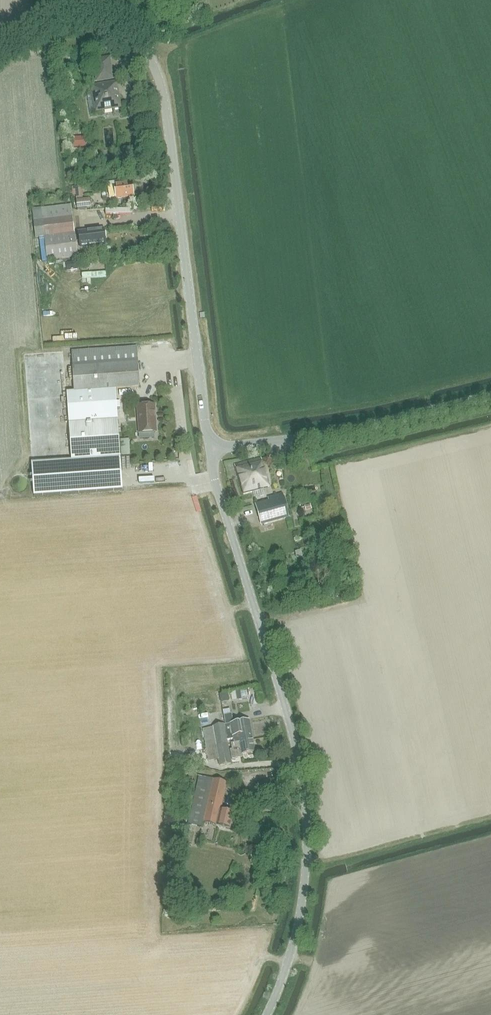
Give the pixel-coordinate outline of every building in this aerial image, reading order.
[(93,110),(119,106),(116,88),(113,89),(112,82),(89,86),(93,110)] [(86,148),(85,137),(73,137),(73,148),(86,148)] [(110,199),(117,198),(117,199),(134,196),(132,184),(122,186),(122,181),(107,183),(110,199)] [(75,195),(76,199),(82,198),(81,186),(72,187),(73,195),(75,195)] [(88,199),(76,200),(77,208),(89,207),(88,199)] [(71,205),(41,209),(32,210),(35,238),(45,237),(47,261),(77,257),(75,238),(77,237),(77,233),(74,233),(71,205)] [(89,219),(110,216),(109,207),(88,209),(89,219)] [(78,232),(81,249),(106,246),(104,229),(78,232)] [(21,338),(27,340),(30,332),(23,330),(21,338)] [(62,351),(24,354),(31,464),(32,464),(34,496),(74,493),(122,490),(115,389),(139,388),(136,347),(72,352),(75,392),(67,393),(67,396),(66,397),(65,397),(62,351)] [(154,406),(137,407),(139,434),(140,434),(140,439),(155,438),(154,433),(156,433),(154,406)] [(130,425),(129,414),(121,415),(122,425),(130,425)] [(129,451),(129,439),(120,440),(121,452),(129,451)] [(234,465),(243,495),(253,492),(254,498),(264,495),(263,490),(264,490),(263,489),(269,487),(261,458),(234,465)] [(261,526),(289,518),(283,493),(267,497),(268,501),(256,504),(261,526)] [(229,701),(227,693),(219,694),(221,703),(229,701)] [(249,721),(224,725),(227,740),(233,739),(234,744),(253,740),(249,721)] [(231,764),(227,740),(224,725),(214,727),(214,728),(203,729),(208,762),(219,760),(221,766),(231,764)] [(243,755),(255,753),(253,740),(234,744),(231,744),(232,750),(230,750),(232,760),(243,758),(243,755)] [(199,776),(188,824),(202,827),(204,823),(231,829),(234,813),(232,812),(233,809),(222,807),(227,783),(199,776)]
